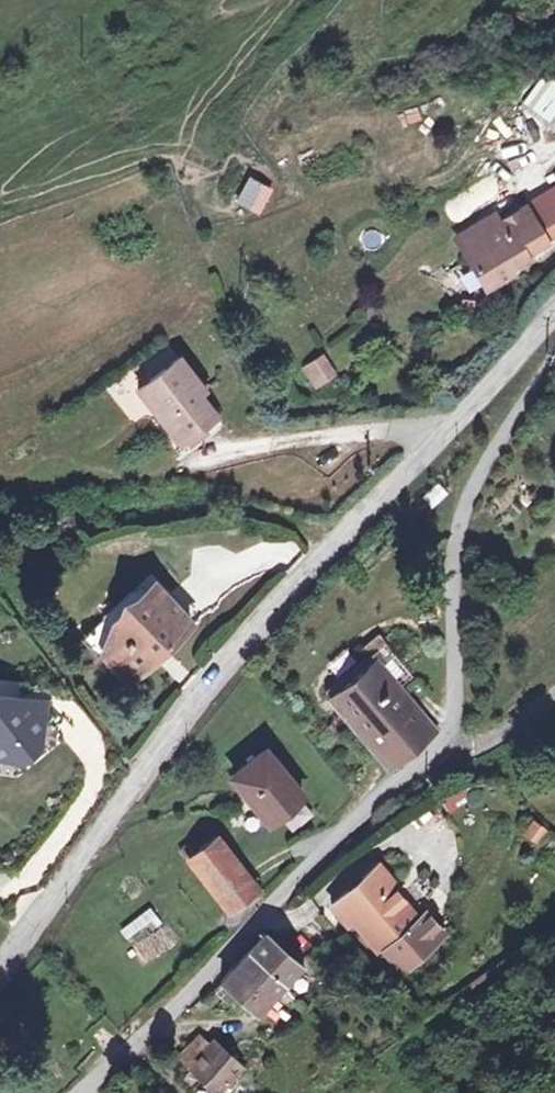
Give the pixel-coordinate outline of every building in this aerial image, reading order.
[(548,71),(524,104),(554,127),(554,76),(548,71)] [(461,234),(491,284),(516,269),(513,264),(531,252),(530,250),(551,238),(549,233),(554,229),(554,189),(505,219),(500,211),(461,234)] [(313,389),(338,375),(325,352),(300,366),(313,389)] [(193,355),(150,385),(191,442),(228,416),(212,393),(218,388),(193,355)] [(109,646),(143,680),(207,623),(183,598),(176,605),(155,586),(116,621),(109,646)] [(379,666),(341,701),(391,758),(430,723),(379,666)] [(5,696),(30,696),(31,677),(0,675),(0,698),(5,696)] [(30,696),(5,696),(0,698),(0,759),(23,762),(47,748),(48,723),(30,696)] [(56,697),(30,696),(48,723),(56,697)] [(310,810),(263,751),(230,775),(278,835),(310,810)] [(527,816),(518,834),(536,843),(545,825),(527,816)] [(186,861),(212,890),(247,861),(222,831),(186,861)] [(247,861),(212,890),(229,910),(264,881),(247,861)] [(376,862),(333,898),(377,954),(381,950),(397,969),(434,940),(418,920),(391,886),(393,884),(376,862)] [(148,908),(117,926),(123,935),(154,917),(148,908)] [(425,915),(418,920),(434,940),(440,935),(425,915)] [(268,933),(249,952),(280,981),(299,963),(268,933)] [(437,944),(434,940),(397,969),(400,973),(437,944)] [(245,1016),(280,981),(249,952),(216,986),(245,1016)] [(180,1050),(192,1064),(214,1044),(201,1032),(180,1050)] [(192,1064),(218,1092),(228,1092),(253,1068),(222,1037),(214,1044),(192,1064)]
